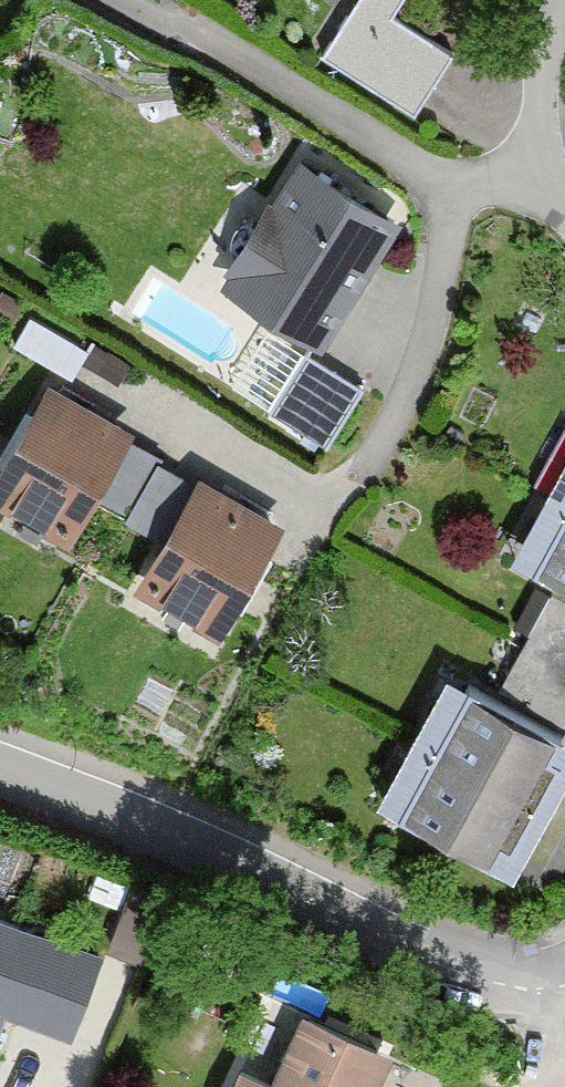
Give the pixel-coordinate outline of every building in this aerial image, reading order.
[(323,63),(413,122),(451,63),(392,25),(408,0),(364,0),(323,63)] [(399,234),(297,170),(223,288),(326,352),(399,234)] [(359,397),(300,360),(264,419),(323,455),(359,397)] [(152,463),(131,452),(136,442),(48,394),(0,481),(0,511),(75,553),(98,512),(119,524),(152,463)] [(225,643),(287,533),(200,484),(196,492),(159,471),(125,531),(162,551),(137,594),(225,643)] [(514,570),(564,598),(564,478),(514,570)] [(454,685),(382,815),(518,889),(564,803),(564,745),(454,685)] [(100,959),(0,923),(0,1040),(6,1024),(67,1047),(100,959)] [(308,1021),(278,1084),(250,1071),(243,1086),(379,1086),(392,1061),(308,1021)]
